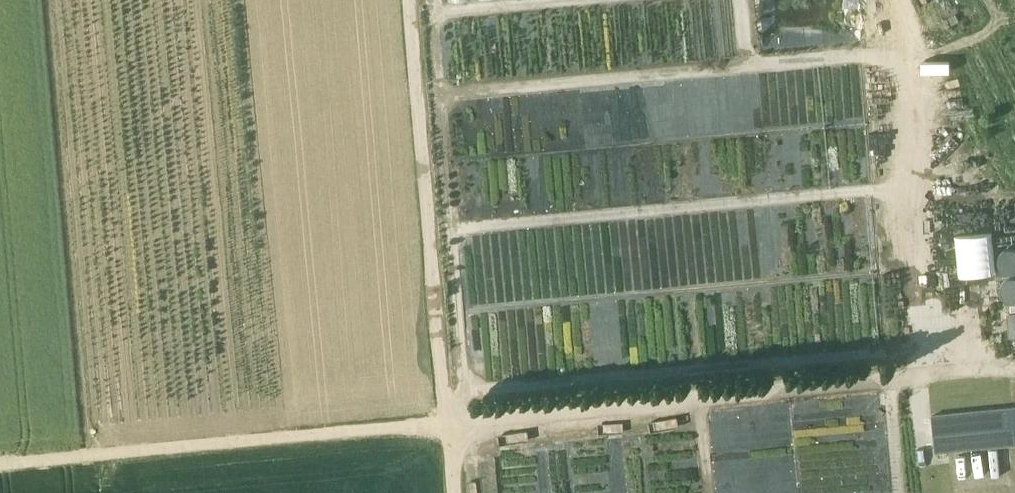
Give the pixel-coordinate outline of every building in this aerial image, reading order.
[(951,233),(953,274),(1014,271),(1013,250),(990,251),(989,231),(951,233)] [(1014,299),(1014,280),(1011,273),(992,286),(1005,305),(1014,299)] [(1002,311),(1003,334),(1014,333),(1014,311),(1002,311)] [(932,415),(935,451),(1014,443),(1014,407),(932,415)]
